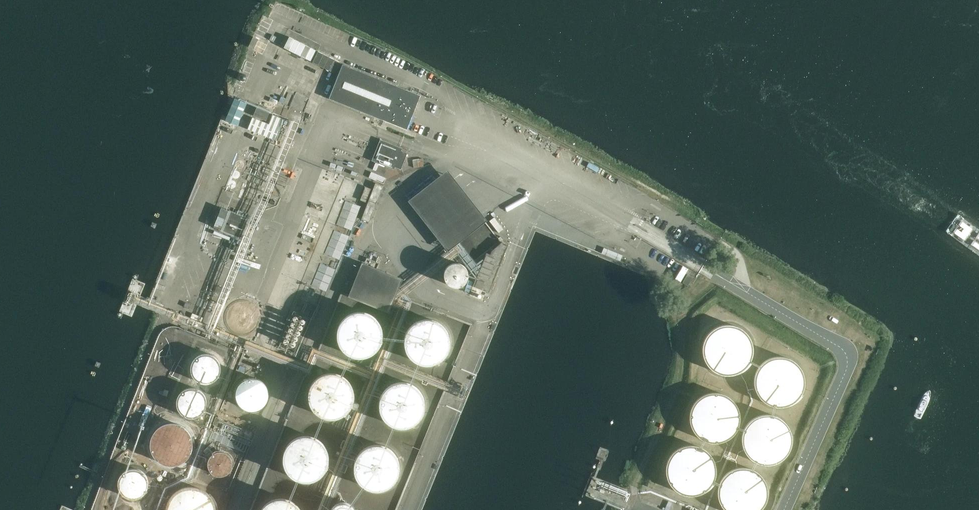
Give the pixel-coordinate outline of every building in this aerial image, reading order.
[(258,40),(253,38),(249,48),(255,49),(258,40)] [(318,52),(312,63),(323,69),(335,75),(341,63),(318,52)] [(256,65),(246,61),(242,72),(251,76),(256,65)] [(407,130),(421,95),(419,95),(343,64),(329,99),(407,130)] [(302,107),(305,99),(299,97),(296,105),(302,107)] [(237,126),(247,103),(235,99),(233,103),(233,104),(227,117),(227,119),(226,121),(237,126)] [(266,120),(270,110),(258,105),(253,115),(266,120)] [(302,118),(292,114),(290,118),(300,123),(302,118)] [(276,140),(284,120),(273,115),(269,124),(252,118),(248,129),(276,140)] [(299,126),(293,124),(285,143),(294,147),(302,127),(299,126)] [(401,169),(407,153),(401,151),(402,148),(380,140),(372,160),(373,161),(377,163),(377,162),(379,163),(379,164),(385,166),(394,169),(395,167),(401,169)] [(424,166),(422,158),(412,160),(414,168),(424,166)] [(269,174),(271,170),(260,165),(258,170),(269,174)] [(386,178),(371,172),(369,177),(384,184),(386,178)] [(448,172),(411,202),(451,253),(455,250),(470,268),(486,253),(490,255),(492,251),(502,242),(448,172)] [(376,182),(361,219),(369,222),(383,186),(376,182)] [(366,202),(371,189),(365,186),(360,200),(366,202)] [(325,187),(323,191),(334,195),(335,191),(325,187)] [(336,224),(352,230),(357,218),(362,206),(345,200),(336,224)] [(256,226),(259,218),(238,210),(237,214),(222,208),(214,227),(241,237),(247,223),(256,226)] [(306,214),(305,218),(316,223),(317,219),(306,214)] [(496,216),(491,219),(500,231),(505,228),(496,216)] [(324,253),(340,260),(350,236),(334,230),(324,253)] [(230,239),(214,233),(213,236),(229,242),(230,239)] [(486,253),(473,286),(489,293),(508,245),(502,242),(492,251),(490,255),(486,253)] [(301,247),(300,251),(311,255),(312,252),(301,247)] [(311,285),(326,291),(336,269),(320,262),(311,285)] [(445,271),(444,272),(444,273),(444,275),(444,277),(444,278),(445,279),(445,280),(446,281),(447,282),(448,283),(448,284),(449,285),(450,285),(451,286),(453,286),(454,286),(455,287),(456,287),(457,287),(458,286),(459,286),(460,286),(461,285),(463,285),(464,284),(465,283),(465,282),(466,281),(467,280),(467,279),(468,278),(468,276),(468,275),(468,274),(468,273),(468,272),(468,271),(467,270),(467,269),(466,268),(465,267),(465,266),(464,265),(463,265),(462,264),(461,264),(460,263),(459,263),(458,263),(456,263),(455,263),(454,263),(453,263),(452,263),(451,264),(450,264),(449,265),(448,266),(447,266),(446,268),(445,269),(445,270),(445,271)] [(401,280),(361,265),(348,298),(388,314),(401,280)] [(690,275),(687,274),(683,282),(688,285),(689,284),(690,282),(692,277),(690,275)] [(315,305),(320,293),(315,291),(310,303),(315,305)] [(228,310),(228,312),(227,312),(227,314),(227,315),(226,316),(226,317),(226,319),(227,320),(227,321),(228,324),(228,325),(229,326),(230,327),(231,328),(232,330),(233,331),(235,332),(237,333),(238,333),(241,334),(242,334),(243,334),(246,334),(248,333),(249,333),(250,332),(252,331),(253,330),(254,329),(255,328),(257,326),(258,324),(258,323),(258,322),(259,320),(259,319),(259,318),(259,316),(259,315),(258,313),(258,312),(257,311),(257,309),(256,308),(255,307),(254,306),(253,305),(251,304),(250,303),(249,303),(248,302),(246,302),(245,301),(243,301),(242,301),(240,301),(239,302),(238,302),(236,303),(235,303),(234,304),(233,305),(232,306),(231,307),(230,308),(229,309),(228,310)] [(372,315),(361,312),(350,314),(344,318),(339,325),(337,333),(338,340),(340,347),(346,353),(352,356),(363,357),(371,354),(377,350),(382,342),(382,331),(381,325),(376,319),(372,315)] [(439,322),(429,319),(418,321),(412,325),(407,332),(405,340),(405,347),(408,354),(413,359),(420,363),(431,364),(438,361),(444,357),(449,348),(450,338),(448,332),(443,326),(439,322)] [(709,332),(708,334),(706,336),(705,338),(704,340),(704,341),(703,342),(703,344),(703,346),(703,347),(702,348),(702,349),(702,351),(702,352),(703,354),(703,356),(704,358),(705,361),(706,362),(706,363),(707,364),(708,366),(709,367),(711,368),(713,370),(715,372),(717,373),(720,374),(723,374),(724,375),(726,375),(729,375),(731,375),(732,374),(735,374),(737,373),(740,372),(741,371),(743,370),(745,368),(747,366),(749,364),(750,361),(751,360),(751,359),(751,358),(752,356),(752,355),(753,354),(753,352),(753,350),(753,348),(753,346),(752,345),(752,343),(752,341),(751,341),(751,339),(750,337),(749,336),(748,334),(747,333),(745,331),(743,330),(741,328),(740,327),(738,327),(736,326),(734,325),(732,325),(730,324),(728,324),(726,324),(724,325),(722,325),(720,326),(718,326),(716,327),(714,328),(713,329),(710,331),(709,332)] [(197,356),(196,358),(194,360),(193,361),(192,363),(192,365),(191,366),(191,368),(191,370),(192,371),(192,373),(193,375),(193,376),(194,378),(196,379),(198,381),(200,382),(202,382),(204,383),(206,383),(208,383),(209,383),(211,382),(213,382),(214,381),(215,380),(217,379),(218,377),(219,376),(219,374),(220,373),(221,371),(221,369),(221,368),(221,367),(220,365),(220,364),(219,362),(218,360),(216,358),(214,356),(213,355),(211,354),(208,354),(205,354),(204,354),(202,354),(200,355),(199,355),(197,356)] [(797,363),(795,362),(794,361),(793,360),(792,360),(790,359),(789,358),(787,358),(785,357),(783,357),(781,357),(779,357),(777,357),(775,357),(773,357),(771,358),(769,359),(767,360),(766,361),(764,362),(762,363),(761,365),(760,366),(759,368),(758,369),(757,371),(756,372),(756,374),(755,376),(755,377),(754,379),(754,381),(754,384),(755,385),(755,387),(756,390),(756,391),(757,393),(758,395),(759,397),(761,398),(762,400),(764,402),(767,403),(768,404),(770,405),(772,406),(775,406),(777,407),(779,407),(781,407),(783,406),(785,406),(786,406),(787,405),(789,405),(791,404),(793,403),(794,402),(796,401),(798,399),(800,397),(800,396),(801,394),(802,392),(803,391),(803,390),(804,388),(804,386),(804,384),(804,383),(805,382),(805,381),(805,380),(804,378),(804,377),(804,375),(803,374),(803,372),(802,370),(800,367),(799,366),(798,365),(797,363)] [(241,368),(241,369),(241,370),(242,371),(242,372),(243,372),(243,373),(244,373),(245,373),(246,373),(247,373),(248,372),(249,371),(249,370),(249,369),(249,368),(249,367),(248,366),(247,365),(246,365),(245,365),(244,365),(243,366),(242,366),(242,367),(241,367),(241,368)] [(344,376),(333,373),(322,374),(316,379),(311,386),(309,394),(309,401),(312,408),(317,413),(324,417),(335,418),(343,415),(349,411),(353,402),(354,392),(352,386),(348,379),(344,376)] [(236,389),(236,391),(236,392),(236,393),(236,394),(236,396),(236,398),(237,399),(237,400),(238,402),(239,403),(240,405),(241,406),(242,407),(244,408),(245,408),(247,409),(248,409),(250,410),(252,410),(253,410),(255,409),(256,409),(257,409),(259,408),(261,407),(262,406),(263,405),(264,404),(265,403),(266,401),(266,400),(267,399),(267,397),(268,396),(268,394),(268,393),(268,392),(267,390),(267,389),(267,387),(266,386),(265,385),(264,383),(263,382),(262,381),(261,380),(259,379),(258,379),(256,378),(255,378),(254,378),(251,378),(249,378),(247,378),(246,379),(245,379),(243,380),(242,381),(241,382),(240,383),(239,384),(238,385),(237,387),(237,388),(236,389)] [(414,385),(404,382),(393,384),(387,388),(382,395),(380,403),(380,410),(383,417),(388,422),(395,426),(406,427),(414,424),(419,420),(424,412),(425,401),(423,395),(419,389),(414,385)] [(181,393),(179,395),(179,396),(178,398),(177,399),(177,401),(177,403),(177,404),(178,406),(178,407),(178,408),(179,410),(180,411),(181,413),(182,414),(184,415),(185,415),(187,416),(189,417),(191,417),(193,417),(194,417),(196,416),(197,416),(199,415),(200,414),(202,413),(202,412),(204,411),(205,409),(205,407),(206,406),(206,405),(206,404),(206,402),(206,401),(206,400),(206,399),(205,397),(204,395),(202,393),(202,392),(201,391),(199,390),(197,389),(195,388),(192,388),(190,388),(187,389),(185,390),(183,391),(181,393)] [(696,401),(695,402),(694,403),(693,405),(692,407),(691,408),(691,410),(690,411),(690,412),(690,414),(690,416),(689,417),(689,419),(690,421),(690,422),(690,424),(691,426),(692,428),(692,429),(693,430),(694,431),(695,433),(696,435),(698,436),(700,438),(701,439),(703,440),(704,440),(706,441),(708,442),(710,442),(713,443),(716,443),(718,442),(721,442),(724,441),(726,440),(728,439),(730,437),(732,435),(733,434),(735,433),(735,432),(736,430),(737,429),(738,427),(738,426),(739,425),(739,422),(739,421),(740,419),(740,418),(740,416),(739,414),(739,413),(739,411),(738,409),(738,407),(737,406),(736,404),(735,403),(733,401),(732,399),(730,398),(728,397),(727,396),(725,395),(723,394),(721,393),(720,393),(718,393),(716,392),(713,392),(712,393),(709,393),(707,394),(706,394),(705,394),(702,396),(701,397),(699,398),(697,399),(696,401)] [(789,427),(788,425),(786,423),(785,422),(784,421),(782,419),(780,418),(777,416),(776,416),(774,415),(771,414),(770,414),(767,414),(765,414),(763,414),(761,415),(759,415),(757,416),(756,417),(754,417),(752,419),(750,420),(749,421),(748,423),(747,423),(747,424),(746,425),(745,427),(744,428),(743,429),(743,431),(742,433),(742,434),(742,436),(741,439),(741,441),(742,443),(742,445),(743,447),(743,449),(744,451),(745,452),(746,453),(746,454),(747,455),(748,456),(749,457),(750,459),(752,460),(754,461),(756,462),(757,463),(760,464),(762,464),(765,465),(767,465),(769,465),(770,464),(773,464),(776,463),(777,462),(779,461),(781,460),(783,458),(784,458),(785,456),(787,454),(788,452),(789,451),(790,449),(790,448),(791,446),(792,444),(792,443),(792,441),(792,439),(792,437),(792,435),(791,433),(791,432),(790,431),(790,430),(789,427)] [(152,437),(151,438),(151,441),(150,442),(150,444),(150,445),(150,446),(150,447),(151,449),(151,450),(151,451),(152,452),(152,453),(153,455),(154,455),(154,456),(155,457),(157,459),(159,461),(160,462),(161,463),(163,464),(166,465),(168,465),(171,465),(173,465),(176,465),(177,465),(179,464),(181,463),(182,462),(183,462),(184,462),(185,461),(187,459),(188,457),(189,456),(191,454),(191,452),(192,450),(193,448),(193,447),(193,445),(193,444),(193,443),(193,441),(192,440),(192,439),(192,437),(191,436),(191,435),(190,434),(189,432),(188,431),(187,430),(185,428),(184,427),(183,426),(181,425),(179,424),(178,424),(175,423),(174,423),(171,423),(169,423),(167,423),(165,424),(163,425),(162,425),(160,426),(159,427),(158,428),(156,430),(155,431),(153,433),(153,434),(152,435),(152,437)] [(318,439),(308,435),(297,437),(291,441),(286,448),(284,456),(284,464),(287,470),(292,476),(299,479),(310,480),(317,478),(323,473),(328,465),(329,454),(327,449),(322,442),(318,439)] [(385,446),(377,445),(370,446),(363,449),(358,454),(355,461),(354,468),(356,476),(360,482),(366,487),(373,489),(380,489),(387,487),(393,483),(397,476),(399,469),(399,462),(396,455),(391,450),(385,446)] [(712,456),(711,455),(710,454),(708,452),(707,451),(705,449),(703,448),(701,447),(700,447),(697,446),(695,445),(693,445),(691,445),(689,445),(687,445),(686,445),(684,446),(681,447),(679,448),(677,449),(676,450),(674,451),(673,452),(671,454),(670,456),(669,458),(668,459),(667,461),(666,462),(666,464),(666,465),(665,467),(665,469),(665,471),(666,474),(666,475),(666,477),(667,479),(668,481),(668,482),(670,485),(671,487),(673,488),(674,489),(676,491),(678,492),(681,494),(683,494),(686,495),(688,495),(690,495),(692,495),(695,495),(698,494),(700,494),(701,493),(703,492),(704,492),(705,491),(707,489),(709,488),(710,486),(711,485),(713,482),(713,481),(714,480),(714,479),(715,478),(715,476),(715,475),(716,473),(716,472),(716,470),(716,469),(716,468),(715,466),(715,464),(715,462),(714,461),(714,460),(713,458),(712,458),(712,456)] [(232,464),(232,463),(232,461),(232,459),(231,458),(231,457),(230,456),(229,455),(229,454),(228,453),(227,453),(226,452),(225,452),(224,451),(222,451),(221,451),(220,451),(219,451),(217,451),(216,452),(215,452),(213,453),(212,454),(211,455),(210,456),(209,457),(209,458),(208,459),(208,461),(208,462),(208,463),(208,464),(208,466),(208,467),(209,468),(209,469),(210,470),(210,471),(211,472),(213,473),(214,474),(215,475),(216,475),(217,475),(219,476),(220,476),(222,476),(223,475),(224,475),(225,475),(226,474),(227,473),(228,472),(229,472),(230,471),(231,470),(231,468),(232,467),(232,465),(232,464)] [(719,483),(718,485),(718,486),(718,488),(718,490),(717,491),(717,492),(717,494),(718,495),(718,497),(718,498),(718,499),(719,500),(719,502),(720,502),(720,504),(722,506),(723,509),(725,509),(760,509),(761,509),(763,507),(764,505),(765,505),(766,502),(766,501),(767,500),(767,498),(767,497),(767,496),(768,494),(768,492),(768,489),(767,488),(767,486),(767,485),(766,483),(765,481),(764,479),(763,477),(761,475),(760,474),(758,472),(756,471),(755,470),(754,470),(751,469),(750,468),(748,468),(746,467),(743,467),(742,467),(739,467),(737,468),(735,468),(732,469),(731,470),(728,471),(727,473),(725,474),(724,476),(722,477),(721,478),(721,479),(720,481),(720,482),(719,483)] [(148,485),(148,483),(148,481),(148,480),(147,479),(147,477),(146,476),(146,475),(145,474),(144,473),(143,472),(142,471),(141,470),(139,470),(138,469),(137,469),(135,468),(133,468),(131,468),(130,469),(128,469),(127,469),(126,470),(125,471),(123,472),(122,473),(121,474),(120,475),(119,477),(119,478),(118,480),(118,481),(118,482),(118,484),(118,485),(118,486),(118,487),(119,488),(119,490),(120,491),(121,492),(121,493),(122,494),(123,495),(124,496),(126,497),(128,498),(129,498),(130,498),(132,499),(133,499),(134,499),(136,498),(137,498),(139,497),(140,497),(142,496),(143,495),(144,494),(145,493),(146,492),(146,490),(147,489),(147,488),(148,487),(148,485)] [(179,490),(178,491),(176,492),(174,493),(173,495),(172,496),(170,498),(169,500),(168,502),(167,504),(167,505),(166,507),(166,508),(166,509),(216,509),(216,508),(216,506),(215,504),(214,502),(213,500),(213,499),(211,497),(210,495),(209,494),(207,493),(205,491),(204,490),(202,489),(201,489),(199,488),(197,487),(196,487),(194,487),(192,487),(189,487),(188,487),(186,487),(184,488),(182,488),(181,489),(179,490)] [(283,499),(278,499),(274,500),(269,502),(266,504),(263,508),(261,509),(301,509),(298,507),(295,503),(291,501),(287,499),(283,499)] [(338,503),(333,506),(331,509),(354,509),(350,504),(346,502),(341,502),(338,503)]
